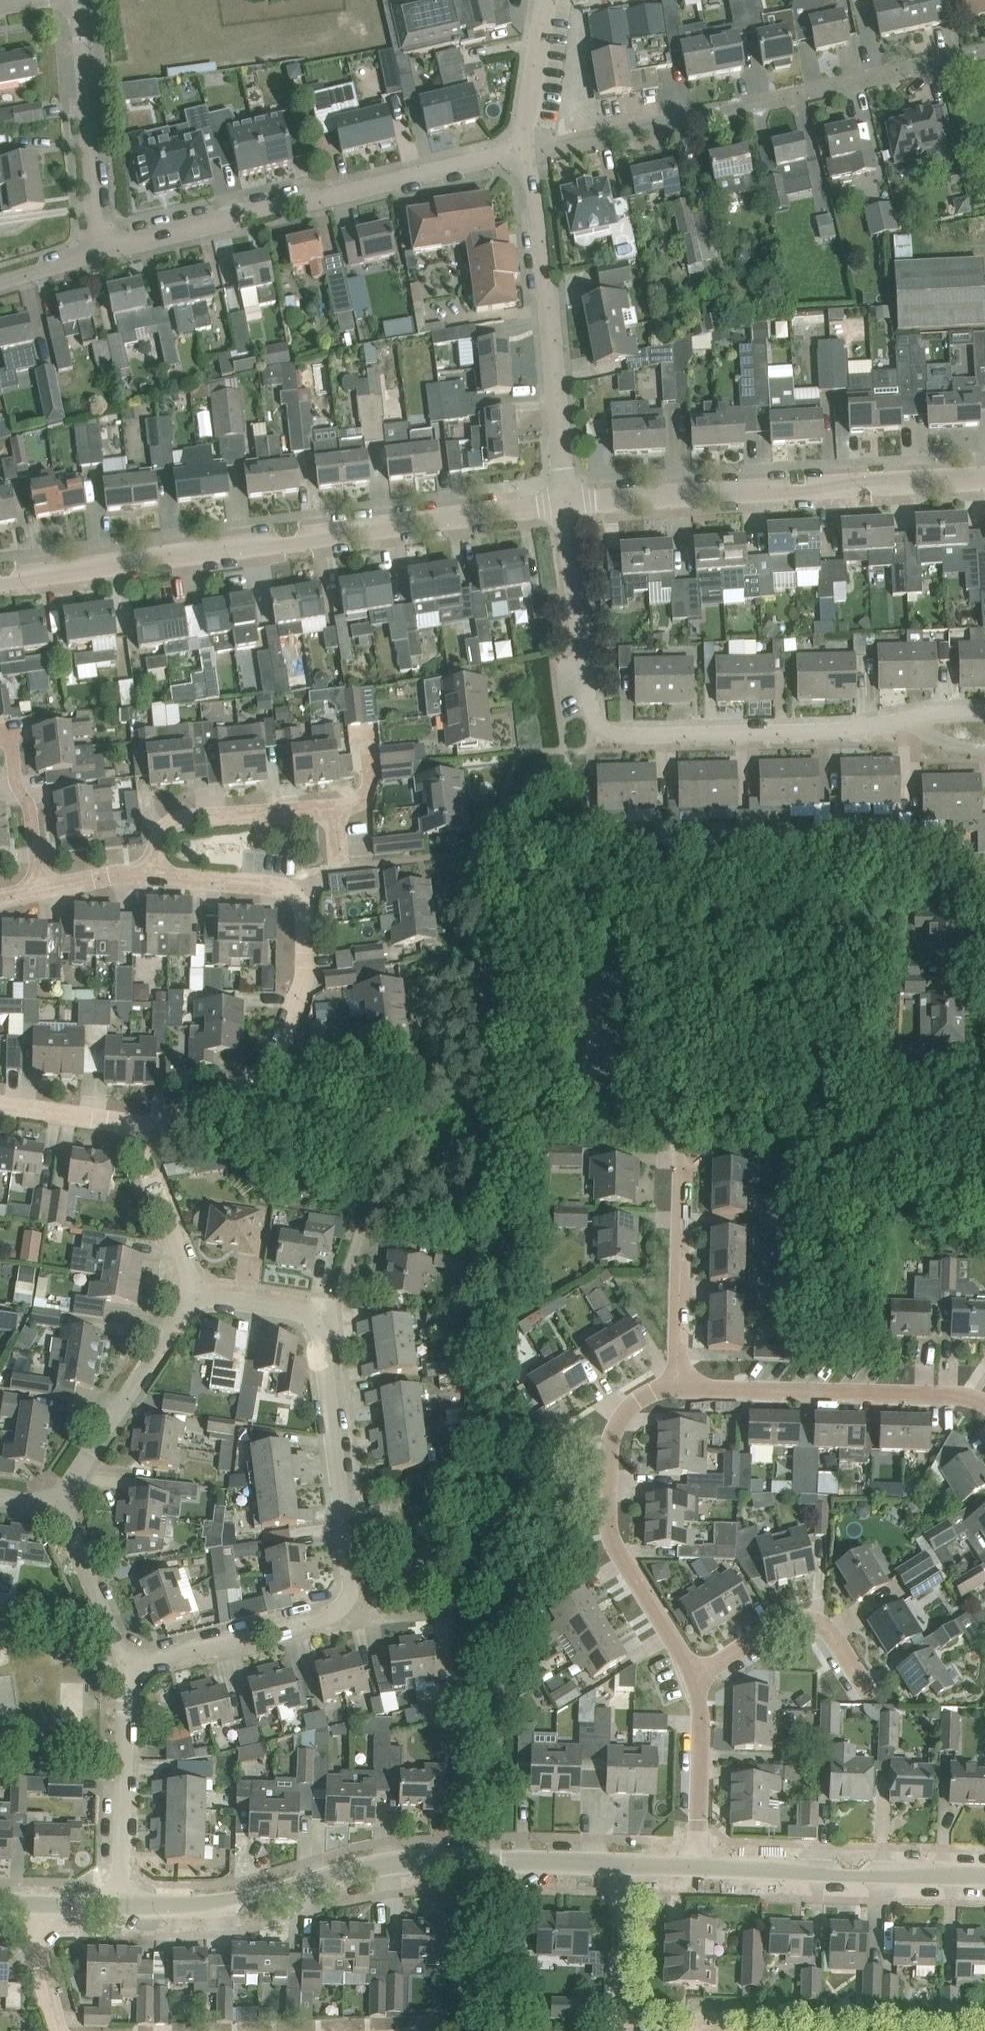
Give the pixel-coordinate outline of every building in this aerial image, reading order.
[(419,19),(444,13),(455,10),(455,8),(466,6),(488,1),(492,0),(430,0),(390,9),(394,25),(419,19)] [(485,40),(483,33),(507,27),(505,18),(499,13),(498,9),(501,2),(501,0),(492,0),(488,1),(466,6),(455,8),(455,10),(444,13),(419,19),(394,25),(401,57),(433,51),(460,44),(461,46),(485,40)] [(661,1),(662,6),(667,34),(678,32),(678,30),(680,30),(675,0),(667,0),(661,1)] [(734,22),(745,20),(744,14),(742,0),(729,0),(734,22)] [(744,14),(745,20),(764,16),(760,0),(742,0),(744,14)] [(840,13),(848,12),(845,0),(828,0),(822,1),(822,0),(792,0),(793,7),(792,7),(795,27),(810,24),(816,52),(848,45),(840,13)] [(885,0),(873,0),(875,7),(874,7),(876,18),(881,38),(907,32),(901,1),(886,4),(885,0)] [(901,1),(907,32),(934,26),(947,23),(942,0),(901,0),(901,1)] [(965,19),(984,15),(984,0),(961,0),(965,19)] [(643,91),(659,89),(656,70),(672,67),(667,34),(662,6),(630,11),(640,73),(643,91)] [(599,98),(631,93),(628,75),(640,73),(630,11),(588,18),(595,60),(593,60),(599,98)] [(705,25),(680,30),(678,30),(678,32),(688,81),(713,76),(705,31),(706,30),(705,25)] [(713,76),(743,70),(734,25),(706,30),(705,31),(713,76)] [(763,66),(792,61),(787,31),(757,37),(763,66)] [(305,61),(345,53),(342,36),(302,44),(305,61)] [(387,97),(403,94),(395,58),(394,51),(378,54),(387,97)] [(461,92),(455,67),(465,65),(462,51),(436,57),(445,96),(453,127),(479,121),(471,90),(461,92)] [(32,54),(15,57),(15,59),(0,62),(0,87),(37,81),(34,69),(37,68),(36,65),(34,65),(32,54)] [(412,76),(408,57),(402,58),(401,57),(395,58),(403,94),(404,102),(417,99),(412,76)] [(287,70),(290,81),(301,78),(298,67),(287,70)] [(160,99),(160,98),(156,82),(127,85),(122,86),(124,104),(129,103),(160,99)] [(428,134),(453,127),(445,96),(420,102),(428,134)] [(391,147),(392,142),(394,142),(384,102),(371,105),(373,114),(360,117),(368,148),(379,145),(382,149),(391,147)] [(44,121),(41,105),(0,113),(0,128),(15,125),(15,127),(44,121)] [(171,136),(170,137),(183,192),(212,185),(200,135),(211,132),(207,116),(209,115),(207,107),(184,113),(191,140),(173,145),(171,136)] [(934,130),(930,109),(903,115),(905,123),(900,124),(897,122),(892,123),(890,126),(887,127),(896,166),(915,162),(913,155),(928,151),(930,163),(955,158),(948,127),(934,130)] [(207,116),(211,132),(215,147),(230,143),(239,178),(266,171),(254,124),(239,128),(238,126),(230,110),(209,115),(207,116)] [(300,137),(294,112),(279,116),(280,117),(254,124),(266,171),(293,165),(287,140),(300,137)] [(342,155),(368,148),(360,117),(334,123),(342,155)] [(859,149),(854,126),(825,133),(831,162),(826,163),(830,180),(851,175),(876,170),(871,147),(859,149)] [(145,143),(143,134),(128,138),(140,188),(153,185),(155,196),(182,190),(182,192),(183,192),(170,137),(145,143)] [(797,181),(809,178),(801,139),(772,144),(776,169),(778,177),(766,180),(773,213),(789,209),(783,183),(797,181)] [(751,176),(745,150),(709,158),(715,185),(719,199),(734,195),(734,196),(744,194),(760,190),(757,174),(751,176)] [(882,155),(883,162),(891,160),(890,153),(882,155)] [(8,187),(40,182),(36,157),(0,163),(0,188),(8,187)] [(679,195),(673,166),(631,175),(636,198),(627,201),(631,220),(653,215),(649,196),(664,193),(665,198),(679,195)] [(12,213),(44,208),(40,182),(8,187),(0,188),(0,191),(4,214),(12,213)] [(616,263),(638,258),(630,221),(629,221),(630,222),(616,225),(606,183),(590,186),(590,184),(577,186),(578,189),(562,192),(572,236),(574,236),(575,241),(595,237),(596,243),(611,239),(616,263)] [(494,228),(489,197),(434,205),(435,210),(408,214),(413,254),(467,246),(476,313),(516,307),(512,280),(517,280),(513,251),(510,252),(506,226),(494,228)] [(969,197),(952,200),(955,216),(972,213),(969,197)] [(692,216),(689,202),(673,205),(680,239),(683,239),(690,269),(703,266),(692,216)] [(891,203),(864,208),(869,236),(896,231),(891,203)] [(719,269),(717,260),(718,260),(708,212),(692,216),(703,266),(705,272),(719,269)] [(819,241),(835,238),(831,215),(815,217),(819,241)] [(391,240),(388,227),(359,234),(358,230),(343,233),(351,269),(396,259),(392,244),(394,244),(392,239),(391,240)] [(323,260),(318,235),(286,242),(291,268),(310,264),(313,279),(326,276),(335,317),(338,316),(341,330),(354,327),(351,313),(352,313),(341,256),(323,260)] [(348,289),(346,276),(342,256),(341,256),(352,313),(354,312),(352,304),(366,301),(362,286),(348,289)] [(244,309),(260,306),(275,303),(271,286),(272,286),(266,257),(235,264),(244,309)] [(983,261),(895,266),(898,333),(984,328),(984,288),(983,261)] [(611,286),(614,298),(584,304),(590,335),(625,328),(622,313),(627,312),(622,284),(631,282),(627,263),(596,269),(600,288),(611,286)] [(193,332),(210,328),(205,303),(216,300),(209,269),(182,275),(188,307),(191,319),(193,332)] [(164,312),(184,308),(188,307),(182,275),(157,280),(164,312)] [(145,310),(140,284),(109,291),(118,336),(107,338),(115,372),(129,369),(124,346),(138,343),(135,331),(146,329),(148,337),(159,335),(153,308),(145,310)] [(426,327),(419,285),(411,287),(419,336),(431,334),(445,332),(444,324),(426,327)] [(786,289),(778,291),(780,300),(788,298),(786,289)] [(72,299),(71,295),(69,294),(60,296),(58,298),(59,302),(57,302),(61,318),(48,321),(59,372),(73,369),(67,340),(81,337),(83,346),(98,343),(88,295),(72,299)] [(865,294),(856,294),(857,306),(865,305),(865,294)] [(158,327),(153,308),(159,335),(166,366),(179,364),(170,325),(158,327)] [(235,375),(256,370),(245,314),(231,317),(239,352),(230,354),(235,375)] [(825,314),(792,316),(793,328),(826,326),(825,314)] [(24,317),(12,319),(13,323),(0,326),(0,346),(6,374),(37,367),(27,320),(25,320),(24,317)] [(694,339),(712,334),(719,332),(715,318),(691,324),(694,339)] [(434,347),(458,343),(477,340),(475,327),(445,332),(431,334),(434,347)] [(628,342),(625,328),(590,335),(596,367),(639,358),(637,340),(628,342)] [(674,362),(676,403),(689,402),(686,366),(688,365),(693,358),(693,353),(713,351),(712,334),(694,339),(673,344),(673,345),(674,362)] [(948,344),(948,334),(932,334),(932,345),(948,344)] [(974,335),(977,380),(965,380),(952,381),(952,387),(954,415),(954,428),(979,426),(977,388),(984,387),(984,334),(974,335)] [(876,432),(900,430),(898,389),(912,388),(909,338),(897,339),(897,349),(896,349),(897,372),(873,373),(876,432)] [(922,347),(922,338),(909,338),(912,388),(914,418),(928,417),(929,429),(954,428),(954,415),(952,387),(941,388),(941,384),(927,385),(925,346),(922,347)] [(474,371),(509,368),(507,342),(472,345),(474,371)] [(876,432),(873,373),(849,374),(847,351),(844,351),(844,342),(831,343),(834,391),(847,391),(850,433),(876,432)] [(819,392),(834,391),(831,343),(818,344),(819,353),(817,353),(819,392)] [(261,349),(265,366),(289,360),(286,344),(261,349)] [(673,345),(644,351),(648,368),(662,365),(674,362),(673,345)] [(752,348),(756,408),(769,407),(772,446),(798,444),(795,406),(795,393),(794,393),(793,379),(769,380),(767,347),(752,348)] [(741,409),(756,408),(752,348),(740,348),(741,382),(739,383),(741,409)] [(222,377),(235,375),(230,354),(218,357),(222,377)] [(664,403),(676,403),(674,362),(662,365),(664,403)] [(289,431),(302,429),(301,421),(298,405),(298,397),(297,391),(295,364),(293,364),(276,366),(277,370),(262,372),(264,389),(283,386),(284,394),(280,394),(282,407),(286,406),(289,431)] [(476,396),(491,395),(511,393),(509,368),(474,371),(476,396)] [(65,422),(57,386),(54,369),(38,372),(41,389),(49,425),(65,422)] [(619,393),(636,392),(635,383),(634,372),(629,373),(621,374),(622,378),(618,378),(619,393)] [(231,437),(243,436),(237,380),(224,383),(231,437)] [(377,396),(375,380),(367,381),(372,421),(385,420),(384,412),(406,409),(405,398),(382,401),(382,395),(377,396)] [(359,423),(372,421),(367,381),(356,382),(358,398),(356,398),(359,423)] [(231,437),(224,383),(190,391),(191,399),(214,396),(218,438),(231,437)] [(463,383),(440,385),(443,410),(466,407),(463,383)] [(444,423),(443,410),(440,385),(427,387),(426,387),(428,399),(430,424),(444,423)] [(730,414),(729,402),(715,403),(715,404),(716,416),(718,449),(744,447),(742,414),(730,414)] [(301,421),(302,429),(313,428),(314,428),(311,403),(298,405),(301,421)] [(614,455),(640,454),(638,419),(637,404),(636,404),(637,419),(612,421),(614,455)] [(649,412),(649,404),(637,404),(638,419),(640,454),(665,452),(663,418),(662,412),(649,412)] [(718,449),(716,416),(715,404),(704,405),(705,416),(691,417),(693,450),(718,449)] [(820,404),(795,406),(798,444),(822,443),(820,404)] [(466,407),(443,410),(444,423),(468,420),(466,407)] [(515,437),(513,413),(479,416),(480,429),(471,429),(472,441),(515,437)] [(170,419),(157,420),(160,445),(172,443),(173,443),(170,419)] [(149,446),(160,445),(157,420),(144,422),(147,446),(149,446)] [(0,424),(0,443),(11,440),(8,423),(0,424)] [(86,428),(91,466),(103,465),(102,462),(101,451),(102,451),(99,426),(86,428)] [(91,466),(86,428),(74,429),(77,454),(79,454),(80,468),(91,466)] [(348,442),(347,435),(346,434),(344,433),(341,432),(338,432),(339,443),(339,444),(344,487),(369,484),(365,450),(364,440),(348,442)] [(434,432),(409,435),(414,478),(440,475),(434,432)] [(389,481),(414,478),(409,435),(398,436),(399,446),(385,448),(389,481)] [(517,463),(515,437),(472,441),(473,454),(482,453),(483,466),(517,463)] [(274,495),(269,456),(267,439),(255,441),(258,462),(244,464),(249,498),(274,495)] [(18,480),(29,478),(27,465),(28,465),(24,440),(11,442),(14,458),(18,480)] [(449,474),(462,472),(459,443),(446,444),(449,474)] [(319,490),(344,487),(339,444),(313,447),(315,456),(319,490)] [(213,463),(211,446),(197,448),(197,449),(196,449),(203,500),(228,497),(224,462),(213,463)] [(9,447),(0,449),(0,462),(1,462),(6,482),(18,480),(14,458),(11,458),(9,447)] [(184,453),(172,455),(178,503),(203,500),(196,449),(184,451),(184,453)] [(282,454),(269,456),(274,495),(299,492),(295,459),(283,460),(282,454)] [(130,493),(128,468),(127,459),(102,462),(103,465),(104,477),(103,477),(107,511),(132,508),(130,493)] [(140,467),(128,468),(130,493),(132,508),(158,505),(154,471),(141,472),(140,467)] [(67,478),(66,473),(53,475),(61,514),(86,509),(80,476),(67,478)] [(36,519),(61,514),(53,475),(41,477),(42,483),(30,485),(36,519)] [(8,485),(0,486),(0,526),(17,523),(11,492),(10,492),(8,485)] [(966,558),(966,548),(967,548),(965,518),(941,519),(943,565),(943,575),(965,574),(966,580),(967,592),(981,591),(979,557),(966,558)] [(907,595),(922,594),(921,566),(943,565),(941,519),(915,521),(917,559),(906,559),(907,595)] [(868,553),(893,552),(891,522),(866,523),(868,553)] [(868,553),(866,523),(841,524),(843,563),(843,564),(846,564),(856,563),(855,554),(868,553)] [(820,564),(817,526),(792,527),(795,576),(817,575),(819,601),(833,600),(833,585),(832,563),(820,564)] [(795,576),(792,527),(767,529),(769,557),(757,558),(758,577),(759,599),(774,598),(772,578),(795,576)] [(745,559),(744,540),(719,541),(723,593),(745,592),(745,600),(759,599),(758,577),(757,558),(745,559)] [(723,593),(719,541),(694,543),(696,573),(697,573),(698,582),(685,583),(686,604),(687,620),(703,619),(701,595),(723,593)] [(675,583),(674,575),(672,575),(670,545),(646,547),(648,576),(649,586),(662,585),(662,592),(671,591),(673,621),(687,620),(686,604),(685,583),(675,583)] [(611,583),(604,584),(605,601),(612,600),(613,609),(628,608),(627,601),(634,601),(634,593),(649,592),(649,586),(648,576),(646,547),(620,548),(622,572),(610,574),(611,583)] [(509,614),(521,612),(520,601),(523,600),(522,589),(530,587),(525,555),(500,559),(509,614)] [(483,665),(491,663),(495,663),(488,621),(510,617),(509,614),(500,559),(476,563),(481,595),(471,596),(479,646),(483,665)] [(907,595),(906,559),(892,560),(894,596),(907,595)] [(843,563),(832,563),(833,585),(846,585),(847,585),(846,564),(843,564),(843,563)] [(432,570),(437,602),(460,598),(461,598),(456,566),(432,570)] [(437,602),(432,570),(407,573),(413,606),(403,607),(413,670),(421,669),(419,658),(423,658),(417,617),(439,614),(437,602)] [(369,613),(391,609),(393,609),(388,577),(364,580),(369,613)] [(344,617),(369,613),(364,580),(339,584),(344,617)] [(320,588),(295,591),(302,637),(304,636),(302,623),(325,619),(323,607),(320,588)] [(295,591),(271,595),(276,627),(278,641),(280,640),(302,637),(295,591)] [(252,598),(242,600),(241,594),(229,596),(230,602),(228,602),(236,652),(260,649),(252,598)] [(236,652),(228,602),(203,606),(208,637),(209,637),(210,644),(216,650),(216,655),(236,652)] [(94,653),(96,665),(115,663),(114,652),(119,651),(113,606),(88,609),(93,642),(94,653)] [(400,672),(413,670),(403,607),(393,609),(391,609),(395,637),(400,672)] [(68,645),(93,642),(88,609),(64,613),(68,645)] [(190,654),(188,642),(183,609),(158,613),(164,646),(166,658),(190,654)] [(139,650),(164,646),(158,613),(134,617),(139,650)] [(23,651),(48,648),(44,615),(20,618),(23,651)] [(24,659),(23,651),(20,618),(0,621),(0,660),(1,666),(6,665),(7,677),(26,675),(24,659)] [(373,647),(371,637),(373,636),(371,624),(351,628),(353,640),(359,639),(361,649),(373,647)] [(340,663),(334,629),(324,631),(327,651),(333,650),(335,664),(340,663)] [(652,635),(653,648),(668,647),(667,634),(652,635)] [(827,638),(814,638),(814,647),(827,647),(827,638)] [(774,656),(785,655),(784,641),(773,642),(774,656)] [(716,645),(706,646),(707,670),(716,670),(716,660),(716,645)] [(960,646),(960,683),(984,683),(984,645),(960,646)] [(479,646),(467,648),(470,667),(471,666),(483,665),(479,646)] [(935,646),(908,647),(908,654),(908,685),(936,684),(935,646)] [(947,646),(939,646),(939,654),(939,662),(947,662),(947,646)] [(619,670),(631,670),(630,648),(619,649),(619,670)] [(76,668),(96,665),(94,653),(74,656),(76,668)] [(264,699),(279,696),(278,696),(273,668),(271,653),(258,656),(261,677),(264,699)] [(908,654),(878,654),(879,691),(909,690),(908,685),(908,654)] [(49,691),(45,656),(24,659),(26,675),(27,674),(30,693),(49,691)] [(854,656),(827,657),(828,695),(855,694),(855,674),(854,656)] [(148,672),(168,669),(166,658),(146,661),(148,672)] [(773,658),(745,659),(746,666),(746,696),(774,696),(774,676),(773,658)] [(692,660),(664,661),(664,668),(665,668),(665,698),(693,698),(693,678),(692,660)] [(827,664),(798,664),(798,701),(828,701),(828,695),(827,664)] [(287,666),(273,668),(278,696),(279,696),(291,694),(292,694),(287,666)] [(746,666),(716,666),(717,703),(747,702),(746,696),(746,666)] [(664,668),(635,668),(636,705),(665,704),(665,698),(665,668),(664,668)] [(209,701),(220,699),(214,673),(205,675),(209,701)] [(174,707),(196,705),(195,703),(209,701),(205,675),(204,674),(191,676),(193,686),(171,689),(174,707)] [(427,718),(446,716),(487,712),(484,681),(454,684),(453,678),(442,679),(424,684),(427,718)] [(123,710),(136,709),(132,680),(119,682),(123,710)] [(344,692),(347,726),(365,724),(362,691),(344,692)] [(10,717),(20,715),(18,705),(9,707),(7,692),(0,693),(0,718),(10,717)] [(449,748),(470,745),(490,743),(487,712),(446,716),(449,748)] [(335,727),(335,719),(324,720),(325,728),(321,729),(322,735),(313,736),(315,752),(319,785),(339,782),(339,780),(354,779),(352,756),(337,758),(334,739),(339,738),(338,727),(335,727)] [(37,753),(70,749),(69,739),(91,737),(89,720),(78,722),(78,726),(34,731),(37,753)] [(247,785),(242,742),(242,738),(232,739),(231,731),(214,733),(213,726),(203,727),(204,737),(204,745),(219,743),(223,787),(247,785)] [(178,738),(168,739),(172,784),(194,782),(190,738),(204,737),(203,727),(177,729),(178,738)] [(252,737),(242,738),(242,742),(247,785),(267,782),(264,759),(262,739),(267,738),(266,727),(251,728),(252,737)] [(172,784),(168,739),(158,740),(157,731),(140,733),(143,755),(133,756),(135,769),(135,777),(136,778),(150,777),(151,787),(172,784)] [(303,753),(301,731),(285,732),(286,744),(291,743),(296,787),(319,785),(315,752),(303,753)] [(382,766),(409,764),(415,764),(413,747),(380,750),(382,766)] [(93,758),(92,748),(70,750),(70,749),(37,753),(39,774),(83,770),(83,775),(105,772),(104,757),(93,758)] [(871,761),(841,762),(842,801),(872,800),(871,767),(871,761)] [(415,764),(409,764),(410,777),(421,775),(419,763),(415,764)] [(789,763),(760,764),(761,784),(761,809),(790,808),(789,769),(789,763)] [(384,781),(404,779),(410,778),(410,777),(409,764),(382,766),(384,781)] [(680,811),(710,810),(709,771),(708,765),(679,766),(680,802),(680,811)] [(628,812),(627,773),(627,767),(598,768),(599,813),(599,821),(628,821),(628,812)] [(899,767),(871,767),(872,800),(872,807),(872,818),(891,818),(891,806),(899,806),(899,767)] [(135,777),(135,769),(126,770),(127,778),(135,777)] [(817,769),(789,769),(790,808),(790,815),(815,814),(818,814),(817,769)] [(737,812),(737,810),(736,771),(709,771),(710,810),(710,821),(737,820),(737,812)] [(628,812),(656,811),(655,773),(627,773),(628,812)] [(465,803),(461,775),(417,779),(418,793),(426,792),(427,807),(465,803)] [(952,777),(923,778),(924,817),(953,816),(952,783),(952,777)] [(116,788),(115,779),(106,780),(98,781),(99,788),(99,793),(88,794),(56,797),(56,802),(58,819),(107,814),(106,803),(112,803),(112,802),(110,789),(116,788)] [(952,783),(953,816),(953,822),(954,835),(978,834),(978,855),(984,854),(984,817),(981,817),(981,811),(981,803),(980,783),(952,783)] [(680,802),(669,802),(670,824),(680,824),(680,814),(680,811),(680,802)] [(422,836),(468,831),(465,803),(427,807),(429,821),(420,822),(422,836)] [(749,823),(749,812),(737,812),(737,820),(737,837),(749,837),(749,823)] [(108,824),(107,814),(58,819),(60,841),(104,836),(104,841),(105,841),(106,850),(123,848),(122,839),(116,840),(114,824),(108,824)] [(764,823),(749,823),(749,837),(749,847),(764,847),(764,823)] [(680,824),(670,824),(670,844),(681,844),(680,824)] [(924,824),(913,824),(913,845),(924,845),(924,830),(924,824)] [(6,828),(0,829),(0,851),(9,850),(6,828)] [(830,831),(815,831),(815,846),(831,846),(830,831)] [(375,856),(403,853),(401,839),(374,842),(375,856)] [(730,839),(714,839),(714,848),(730,848),(730,839)] [(331,897),(375,891),(373,871),(328,876),(331,897)] [(407,887),(405,873),(385,875),(387,889),(389,904),(400,903),(402,916),(380,918),(380,919),(433,913),(429,885),(407,887)] [(134,906),(133,957),(142,957),(159,957),(168,957),(170,902),(148,902),(148,906),(134,906)] [(170,902),(168,957),(179,957),(193,958),(192,970),(190,970),(190,992),(193,992),(204,992),(205,992),(205,970),(206,946),(196,946),(191,946),(191,902),(170,902)] [(70,941),(67,944),(67,950),(69,953),(70,953),(70,963),(72,963),(72,965),(74,966),(81,967),(82,966),(82,964),(86,964),(87,957),(97,958),(98,908),(76,908),(75,919),(76,937),(70,938),(70,941)] [(98,908),(97,958),(107,958),(107,964),(123,964),(123,953),(133,953),(133,938),(119,938),(119,914),(119,909),(98,908)] [(214,943),(214,967),(229,967),(229,962),(241,962),(242,911),(220,911),(219,919),(219,943),(214,943)] [(242,911),(241,962),(251,962),(251,967),(267,967),(267,956),(263,955),(263,911),(242,911)] [(436,940),(433,913),(380,919),(382,934),(392,933),(393,945),(416,943),(436,940)] [(962,954),(962,914),(929,914),(929,916),(917,916),(917,929),(928,929),(928,954),(962,954)] [(62,937),(62,926),(47,926),(3,925),(3,969),(0,969),(0,980),(14,980),(14,959),(24,959),(24,989),(37,990),(38,981),(49,981),(49,983),(61,984),(62,937)] [(338,973),(355,971),(355,965),(384,962),(383,946),(356,949),(356,952),(335,954),(338,973)] [(327,989),(347,987),(357,985),(356,979),(386,976),(384,962),(355,965),(355,971),(338,973),(326,974),(327,989)] [(926,978),(926,964),(906,963),(906,977),(926,978)] [(205,970),(205,992),(222,993),(222,970),(205,970)] [(925,995),(926,978),(906,977),(905,995),(925,995)] [(366,1002),(368,1017),(405,1013),(404,1011),(407,1010),(409,1008),(408,1001),(406,1000),(403,999),(401,984),(355,990),(357,1003),(366,1002)] [(116,999),(116,1003),(118,1003),(131,1003),(133,1003),(133,989),(117,989),(116,999)] [(169,992),(169,1008),(193,1008),(193,992),(190,992),(169,992)] [(156,993),(156,1004),(167,1004),(167,993),(156,993)] [(962,1035),(962,996),(946,996),(946,995),(929,995),(929,997),(922,996),(922,1035),(953,1035),(953,1049),(962,1049),(962,1035)] [(23,1016),(23,1011),(24,1005),(24,1001),(0,1001),(0,1016),(23,1016)] [(24,1025),(40,1026),(40,1025),(40,1001),(24,1001),(24,1005),(23,1011),(23,1016),(25,1016),(24,1025)] [(96,1027),(96,1003),(82,1003),(81,1026),(59,1025),(59,1076),(60,1076),(62,1080),(72,1080),(74,1076),(82,1077),(83,1047),(96,1048),(96,1027)] [(96,1003),(96,1027),(108,1027),(111,1028),(111,1003),(110,1003),(96,1003)] [(118,1003),(118,1013),(121,1019),(131,1020),(131,1009),(131,1004),(131,1003),(118,1003)] [(131,1004),(131,1009),(133,1009),(141,1009),(154,1010),(153,1031),(168,1032),(168,1004),(167,1004),(156,1004),(131,1004)] [(242,1029),(242,1005),(196,1005),(196,1018),(208,1018),(208,1028),(242,1029)] [(335,1019),(333,1006),(316,1008),(318,1021),(335,1019)] [(370,1031),(360,1032),(363,1050),(356,1051),(357,1061),(373,1059),(371,1044),(408,1040),(406,1026),(409,1025),(411,1023),(410,1016),(407,1015),(405,1014),(405,1013),(368,1017),(370,1031)] [(40,1025),(40,1026),(40,1030),(36,1030),(35,1075),(59,1076),(59,1025),(40,1025)] [(324,1034),(323,1027),(316,1025),(311,1029),(312,1036),(319,1039),(324,1034)] [(208,1028),(191,1028),(190,1064),(213,1065),(213,1053),(241,1053),(242,1029),(208,1028)] [(23,1072),(24,1038),(8,1037),(7,1071),(23,1072)] [(130,1044),(130,1040),(107,1039),(107,1048),(107,1072),(106,1085),(130,1086),(130,1044)] [(154,1086),(155,1040),(142,1039),(141,1040),(130,1040),(130,1086),(154,1086)] [(178,1076),(178,1064),(167,1064),(166,1076),(178,1076)] [(17,1144),(0,1141),(0,1176),(1,1172),(13,1174),(17,1144)] [(38,1189),(41,1168),(44,1148),(17,1144),(13,1174),(26,1176),(24,1187),(38,1189)] [(580,1167),(580,1150),(547,1149),(546,1166),(580,1167)] [(108,1196),(109,1189),(113,1158),(74,1152),(69,1184),(90,1187),(89,1193),(108,1196)] [(759,1190),(760,1153),(733,1153),(733,1165),(713,1165),(713,1189),(745,1190),(759,1190)] [(794,1170),(794,1157),(784,1157),(784,1170),(794,1170)] [(195,1161),(187,1163),(189,1175),(197,1173),(197,1176),(204,1174),(202,1160),(195,1161)] [(637,1188),(638,1163),(592,1162),(591,1180),(597,1180),(596,1202),(633,1203),(633,1188),(637,1188)] [(745,1215),(745,1190),(713,1189),(712,1214),(745,1215)] [(782,1213),(758,1212),(758,1224),(791,1225),(792,1191),(782,1191),(782,1213)] [(34,1208),(32,1223),(48,1225),(52,1196),(36,1193),(34,1208)] [(52,1196),(48,1225),(65,1227),(64,1228),(71,1230),(80,1231),(81,1226),(65,1223),(69,1196),(54,1194),(54,1196),(52,1196)] [(8,1207),(2,1206),(0,1210),(0,1218),(7,1219),(8,1207)] [(263,1214),(230,1209),(229,1213),(212,1210),(207,1244),(224,1247),(224,1250),(257,1255),(263,1214)] [(585,1210),(563,1209),(563,1210),(556,1210),(555,1228),(585,1229),(586,1211),(585,1211),(585,1210)] [(635,1263),(636,1223),(595,1222),(595,1247),(601,1247),(601,1262),(635,1263)] [(791,1237),(791,1225),(758,1224),(757,1237),(791,1237)] [(330,1253),(333,1230),(308,1226),(306,1237),(282,1234),(277,1265),(313,1271),(316,1251),(330,1253)] [(71,1230),(71,1234),(84,1236),(82,1250),(78,1273),(106,1278),(138,1282),(142,1259),(123,1256),(126,1238),(113,1236),(94,1233),(84,1232),(80,1231),(71,1230)] [(743,1258),(744,1233),(712,1233),(711,1257),(743,1258)] [(779,1259),(791,1259),(791,1239),(779,1239),(779,1259)] [(24,1247),(22,1262),(39,1264),(41,1249),(24,1247)] [(470,1274),(473,1260),(468,1258),(469,1256),(438,1250),(434,1268),(465,1275),(465,1273),(470,1274)] [(429,1276),(432,1261),(390,1254),(386,1278),(390,1279),(388,1295),(418,1299),(421,1275),(429,1276)] [(743,1283),(743,1258),(711,1257),(710,1282),(730,1282),(743,1283)] [(979,1299),(979,1291),(973,1284),(957,1284),(958,1262),(941,1262),(941,1291),(957,1292),(957,1305),(952,1305),(952,1338),(984,1339),(984,1299),(979,1299)] [(587,1299),(605,1289),(603,1285),(614,1278),(608,1270),(598,1276),(580,1287),(587,1299)] [(789,1293),(790,1281),(780,1281),(780,1278),(756,1277),(755,1292),(789,1293)] [(76,1296),(73,1315),(84,1316),(103,1319),(106,1301),(135,1306),(138,1282),(106,1278),(104,1287),(93,1285),(91,1298),(76,1296)] [(32,1308),(35,1286),(17,1283),(14,1306),(32,1308)] [(789,1305),(789,1293),(755,1292),(755,1307),(780,1307),(780,1305),(789,1305)] [(561,1299),(550,1305),(556,1314),(566,1308),(561,1299)] [(743,1326),(743,1301),(710,1301),(709,1325),(743,1326)] [(928,1337),(928,1317),(929,1305),(893,1304),(892,1336),(928,1337)] [(545,1320),(556,1314),(550,1305),(540,1311),(545,1319),(545,1320)] [(58,1329),(61,1313),(34,1309),(31,1325),(58,1329)] [(617,1327),(607,1310),(597,1315),(608,1333),(607,1334),(624,1362),(646,1349),(629,1321),(617,1327)] [(19,1314),(0,1311),(0,1331),(16,1334),(19,1314)] [(460,1329),(462,1316),(429,1311),(427,1324),(460,1329)] [(414,1361),(411,1329),(417,1329),(416,1318),(358,1324),(359,1335),(375,1333),(379,1365),(363,1367),(364,1378),(422,1371),(421,1360),(414,1361)] [(532,1332),(530,1328),(525,1321),(518,1325),(524,1336),(532,1332)] [(742,1350),(742,1348),(743,1326),(709,1325),(709,1350),(742,1350)] [(25,1327),(17,1342),(30,1349),(39,1334),(25,1327)] [(53,1340),(51,1354),(96,1361),(97,1358),(102,1358),(104,1344),(99,1344),(100,1333),(63,1327),(61,1341),(53,1340)] [(197,1342),(195,1359),(215,1362),(224,1363),(220,1392),(239,1395),(241,1386),(245,1362),(231,1360),(235,1332),(203,1327),(201,1342),(197,1342)] [(604,1374),(624,1362),(607,1334),(586,1346),(604,1374)] [(245,1362),(241,1386),(251,1388),(258,1389),(262,1390),(264,1373),(275,1374),(274,1378),(278,1382),(279,1383),(277,1394),(278,1394),(300,1398),(306,1365),(294,1363),(297,1342),(261,1336),(257,1364),(245,1362)] [(788,1361),(789,1341),(789,1336),(779,1336),(779,1347),(754,1346),(754,1360),(788,1361)] [(559,1362),(550,1348),(540,1354),(549,1368),(566,1397),(587,1384),(570,1355),(559,1362)] [(96,1361),(51,1354),(48,1369),(57,1370),(55,1383),(92,1389),(94,1375),(99,1376),(101,1363),(96,1362),(96,1361)] [(464,1374),(462,1362),(439,1365),(440,1377),(464,1374)] [(545,1409),(566,1397),(549,1368),(528,1380),(545,1409)] [(45,1395),(47,1379),(13,1374),(10,1390),(45,1395)] [(440,1377),(441,1390),(465,1387),(464,1374),(440,1377)] [(239,1395),(236,1417),(253,1420),(254,1412),(258,1389),(251,1388),(241,1386),(239,1395)] [(422,1430),(418,1399),(425,1398),(424,1387),(366,1394),(368,1405),(383,1403),(387,1434),(379,1435),(379,1431),(371,1432),(372,1443),(379,1442),(380,1451),(373,1452),(375,1463),(382,1462),(382,1458),(390,1457),(392,1472),(427,1468),(425,1452),(432,1451),(429,1429),(422,1430)] [(46,1438),(50,1411),(29,1407),(30,1399),(5,1395),(1,1417),(22,1420),(19,1434),(46,1438)] [(195,1416),(197,1401),(165,1396),(163,1411),(195,1416)] [(448,1427),(465,1425),(464,1411),(446,1413),(448,1427)] [(273,1427),(275,1415),(254,1412),(253,1420),(252,1424),(273,1427)] [(749,1447),(774,1448),(775,1415),(750,1414),(749,1447)] [(661,1427),(660,1450),(706,1451),(707,1416),(690,1415),(690,1428),(661,1427)] [(798,1449),(798,1436),(799,1416),(775,1415),(774,1458),(785,1459),(785,1448),(798,1449)] [(839,1450),(840,1417),(816,1416),(815,1449),(839,1450)] [(864,1417),(840,1417),(839,1450),(840,1450),(840,1462),(839,1469),(850,1469),(851,1463),(871,1464),(872,1451),(864,1450),(864,1437),(864,1434),(864,1417)] [(905,1452),(905,1418),(881,1418),(880,1451),(905,1452)] [(929,1453),(930,1419),(905,1418),(905,1452),(929,1453)] [(233,1456),(235,1438),(234,1437),(236,1423),(210,1420),(208,1433),(211,1434),(210,1439),(222,1441),(221,1454),(233,1456)] [(183,1438),(185,1427),(148,1421),(146,1433),(135,1432),(134,1442),(176,1448),(178,1437),(183,1438)] [(276,1434),(257,1431),(250,1430),(252,1448),(251,1448),(253,1464),(247,1465),(249,1486),(256,1486),(259,1517),(253,1517),(254,1529),(313,1522),(312,1511),(296,1513),(292,1482),(300,1481),(301,1485),(309,1484),(307,1473),(300,1474),(299,1465),(306,1464),(305,1453),(297,1454),(297,1458),(290,1459),(288,1444),(277,1445),(276,1434)] [(961,1447),(965,1440),(952,1433),(936,1461),(953,1489),(946,1493),(945,1497),(951,1507),(955,1508),(984,1489),(984,1473),(980,1466),(977,1467),(970,1456),(967,1458),(961,1447)] [(42,1466),(46,1438),(19,1434),(18,1447),(7,1445),(4,1460),(42,1466)] [(178,1471),(179,1459),(175,1458),(176,1448),(134,1442),(132,1452),(143,1454),(141,1466),(178,1471)] [(660,1450),(659,1475),(693,1476),(705,1476),(706,1451),(660,1450)] [(231,1472),(233,1456),(221,1454),(219,1470),(231,1472)] [(817,1496),(818,1480),(819,1456),(806,1456),(806,1472),(805,1495),(817,1496)] [(805,1495),(806,1472),(794,1472),(793,1483),(772,1483),(772,1495),(805,1495)] [(709,1476),(709,1488),(717,1488),(723,1488),(723,1477),(709,1476)] [(818,1480),(817,1496),(828,1496),(839,1496),(839,1481),(818,1480)] [(912,1499),(913,1486),(903,1486),(903,1498),(912,1499)] [(717,1500),(717,1489),(697,1487),(692,1487),(677,1487),(677,1499),(648,1498),(648,1522),(682,1523),(698,1524),(699,1500),(717,1500)] [(871,1497),(871,1488),(858,1488),(858,1497),(871,1497)] [(884,1488),(871,1488),(871,1497),(884,1498),(884,1488)] [(168,1507),(168,1496),(131,1492),(130,1504),(119,1503),(118,1512),(160,1517),(162,1507),(168,1507)] [(828,1496),(817,1496),(817,1504),(816,1504),(815,1536),(827,1536),(828,1497),(839,1497),(839,1496),(828,1496)] [(224,1525),(225,1509),(216,1507),(214,1524),(224,1525)] [(147,1554),(163,1552),(164,1552),(166,1538),(164,1538),(165,1528),(159,1528),(160,1517),(118,1512),(117,1524),(128,1525),(127,1537),(136,1538),(135,1543),(148,1544),(147,1554)] [(964,1525),(972,1538),(968,1540),(979,1558),(984,1566),(984,1565),(984,1513),(973,1520),(964,1525)] [(693,1547),(693,1534),(682,1533),(682,1523),(648,1522),(647,1546),(693,1547)] [(947,1523),(924,1537),(925,1537),(934,1551),(956,1538),(957,1537),(948,1522),(947,1523)] [(222,1540),(224,1525),(214,1524),(212,1539),(207,1539),(205,1549),(222,1546),(222,1540)] [(738,1560),(738,1533),(739,1525),(715,1525),(714,1545),(703,1545),(703,1559),(738,1560)] [(16,1566),(17,1563),(48,1569),(41,1550),(27,1548),(30,1529),(12,1527),(11,1533),(0,1531),(0,1563),(16,1566)] [(781,1535),(780,1535),(791,1579),(814,1573),(803,1528),(790,1531),(781,1535)] [(758,1539),(755,1529),(738,1533),(738,1560),(761,1555),(768,1585),(791,1579),(780,1535),(769,1538),(769,1537),(758,1539)] [(906,1586),(941,1564),(934,1551),(925,1537),(917,1542),(925,1555),(897,1572),(906,1586)] [(212,1550),(216,1577),(225,1576),(225,1573),(224,1560),(222,1549),(212,1550)] [(305,1561),(304,1549),(267,1554),(268,1565),(273,1565),(275,1575),(317,1570),(316,1560),(305,1561)] [(856,1603),(873,1593),(886,1585),(864,1551),(838,1567),(851,1588),(847,1590),(856,1603)] [(234,1559),(224,1560),(225,1573),(235,1572),(234,1559)] [(667,1564),(652,1568),(655,1580),(670,1577),(667,1564)] [(914,1599),(942,1582),(939,1578),(947,1573),(941,1564),(906,1586),(914,1599)] [(953,1584),(961,1598),(984,1583),(984,1565),(984,1566),(981,1567),(979,1568),(953,1584)] [(272,1598),(309,1594),(308,1582),(318,1580),(317,1570),(275,1575),(276,1585),(271,1586),(272,1598)] [(721,1577),(717,1571),(710,1575),(713,1579),(712,1579),(735,1616),(752,1605),(742,1588),(732,1571),(721,1577)] [(225,1573),(225,1576),(230,1623),(268,1614),(264,1599),(243,1604),(241,1590),(238,1591),(238,1589),(235,1572),(225,1573)] [(138,1609),(178,1596),(174,1586),(180,1584),(177,1573),(141,1584),(145,1596),(135,1599),(138,1609)] [(230,1623),(225,1576),(216,1577),(217,1592),(221,1625),(230,1623)] [(718,1626),(735,1616),(712,1579),(705,1583),(707,1586),(697,1592),(718,1626)] [(718,1626),(697,1592),(695,1589),(688,1594),(691,1598),(681,1604),(701,1637),(718,1626)] [(553,1624),(557,1631),(595,1609),(584,1590),(567,1601),(551,1611),(557,1621),(554,1623),(553,1624)] [(182,1606),(178,1596),(138,1609),(141,1619),(151,1616),(155,1627),(191,1615),(187,1604),(182,1606)] [(56,1622),(58,1607),(11,1599),(8,1614),(56,1622)] [(888,1654),(905,1643),(916,1636),(906,1620),(911,1617),(902,1603),(869,1623),(888,1654)] [(595,1609),(549,1636),(545,1638),(549,1645),(553,1643),(554,1643),(565,1636),(572,1646),(573,1645),(605,1625),(595,1609)] [(970,1613),(959,1619),(934,1635),(942,1648),(965,1634),(972,1646),(984,1638),(970,1613)] [(580,1664),(616,1642),(605,1625),(573,1645),(579,1655),(575,1657),(580,1664)] [(421,1648),(420,1637),(410,1638),(415,1682),(426,1680),(426,1685),(438,1684),(433,1646),(421,1648)] [(380,1695),(405,1692),(404,1683),(415,1682),(410,1638),(400,1640),(401,1650),(389,1652),(392,1677),(377,1679),(380,1695)] [(626,1658),(616,1642),(580,1664),(584,1671),(588,1669),(594,1679),(626,1658)] [(347,1659),(344,1649),(334,1651),(344,1692),(354,1690),(356,1696),(367,1693),(359,1657),(347,1659)] [(324,1703),(335,1700),(334,1695),(344,1692),(334,1651),(324,1654),(327,1664),(315,1667),(324,1703)] [(938,1696),(952,1687),(930,1651),(898,1671),(915,1698),(932,1687),(938,1696)] [(278,1665),(268,1667),(278,1711),(279,1710),(281,1722),(295,1719),(294,1712),(302,1710),(301,1709),(308,1707),(307,1702),(302,1682),(295,1684),(292,1673),(280,1675),(278,1665)] [(635,1693),(636,1666),(626,1671),(615,1678),(615,1693),(635,1693)] [(251,1695),(239,1698),(245,1723),(257,1721),(270,1718),(269,1713),(278,1711),(268,1667),(258,1670),(260,1680),(248,1683),(251,1695)] [(551,1673),(543,1678),(545,1683),(553,1678),(551,1673)] [(213,1691),(211,1681),(201,1683),(211,1724),(221,1722),(222,1727),(234,1725),(225,1688),(213,1691)] [(456,1696),(455,1681),(445,1682),(446,1697),(453,1696),(456,1696)] [(190,1735),(202,1732),(200,1727),(211,1724),(201,1683),(191,1686),(193,1696),(182,1699),(190,1735)] [(551,1698),(559,1711),(581,1696),(573,1683),(551,1698)] [(779,1711),(779,1702),(774,1702),(774,1690),(736,1689),(736,1710),(774,1711),(779,1711)] [(432,1704),(405,1711),(408,1720),(435,1714),(436,1721),(449,1718),(445,1701),(432,1704)] [(838,1737),(838,1725),(839,1705),(823,1705),(822,1736),(838,1737)] [(632,1795),(633,1761),(633,1750),(609,1749),(610,1727),(610,1710),(596,1710),(595,1726),(595,1761),(608,1761),(608,1794),(632,1795)] [(778,1731),(779,1723),(773,1722),(774,1711),(736,1710),(735,1730),(778,1731)] [(318,1729),(327,1727),(323,1712),(314,1714),(318,1729)] [(308,1731),(318,1729),(314,1714),(305,1716),(308,1731)] [(667,1732),(668,1716),(635,1715),(634,1731),(667,1732)] [(896,1749),(897,1716),(881,1716),(881,1749),(896,1749)] [(957,1753),(958,1718),(942,1717),(941,1753),(957,1753)] [(390,1770),(391,1719),(374,1719),(373,1734),(375,1734),(374,1769),(390,1770)] [(402,1770),(402,1750),(391,1749),(391,1735),(393,1719),(391,1719),(390,1770),(402,1770)] [(556,1793),(557,1759),(545,1759),(546,1747),(534,1747),(535,1726),(519,1725),(518,1761),(533,1761),(532,1792),(556,1793)] [(595,1761),(595,1726),(581,1726),(580,1748),(567,1748),(566,1760),(557,1759),(556,1793),(579,1794),(580,1761),(595,1761)] [(256,1728),(247,1730),(250,1744),(260,1742),(256,1728)] [(250,1744),(247,1730),(237,1732),(241,1747),(250,1744)] [(778,1739),(778,1731),(735,1730),(735,1749),(773,1750),(773,1739),(778,1739)] [(313,1793),(315,1731),(302,1734),(301,1752),(298,1751),(297,1780),(293,1780),(293,1785),(276,1784),(275,1818),(274,1840),(298,1841),(299,1792),(313,1793)] [(316,1734),(316,1731),(315,1731),(313,1793),(328,1793),(327,1823),(351,1824),(352,1790),(342,1790),(342,1778),(328,1778),(329,1752),(329,1734),(316,1734)] [(194,1751),(191,1739),(167,1745),(167,1761),(178,1760),(178,1761),(186,1761),(208,1756),(208,1749),(194,1751)] [(853,1761),(854,1749),(833,1749),(833,1760),(832,1760),(831,1800),(871,1802),(872,1762),(853,1761)] [(655,1795),(656,1750),(643,1750),(643,1762),(633,1761),(632,1795),(655,1795)] [(940,1780),(941,1751),(930,1751),(929,1769),(910,1768),(910,1761),(892,1760),(891,1802),(915,1803),(915,1800),(931,1800),(931,1780),(940,1780)] [(802,1765),(803,1754),(783,1753),(783,1764),(802,1765)] [(213,1779),(214,1756),(209,1757),(208,1756),(186,1761),(178,1761),(178,1778),(202,1778),(213,1779)] [(977,1773),(977,1765),(952,1764),(951,1804),(984,1805),(984,1773),(977,1773)] [(445,1811),(446,1768),(433,1768),(433,1775),(402,1774),(401,1806),(431,1807),(431,1811),(445,1811)] [(802,1782),(802,1769),(785,1769),(784,1782),(802,1782)] [(69,1828),(53,1827),(53,1819),(49,1815),(28,1814),(29,1779),(12,1778),(11,1795),(11,1815),(27,1815),(26,1835),(36,1835),(35,1859),(69,1859),(70,1842),(81,1842),(81,1824),(69,1824),(69,1828)] [(779,1793),(780,1779),(734,1778),(733,1802),(767,1803),(767,1793),(779,1793)] [(82,1798),(82,1780),(50,1779),(50,1797),(82,1798)] [(374,1825),(376,1780),(362,1779),(362,1790),(352,1790),(351,1824),(374,1825)] [(211,1826),(211,1811),(222,1811),(222,1795),(211,1795),(212,1784),(154,1782),(153,1794),(169,1794),(168,1825),(160,1825),(160,1821),(152,1820),(152,1832),(159,1832),(159,1841),(152,1841),(152,1852),(160,1852),(160,1848),(167,1848),(167,1864),(203,1865),(204,1848),(210,1848),(211,1837),(216,1837),(216,1827),(211,1826)] [(274,1840),(275,1818),(276,1784),(253,1783),(253,1782),(238,1782),(236,1824),(251,1825),(250,1839),(274,1840)] [(778,1827),(779,1814),(767,1814),(767,1803),(733,1802),(732,1826),(778,1827)] [(817,1828),(817,1804),(797,1803),(797,1828),(817,1828)] [(13,1820),(0,1819),(0,1867),(0,1866),(2,1862),(12,1862),(13,1820)] [(231,1851),(231,1837),(220,1837),(219,1850),(231,1851)] [(538,1956),(586,1958),(588,1917),(540,1916),(538,1956)] [(715,1943),(715,1923),(686,1922),(686,1928),(667,1928),(666,1956),(703,1957),(703,1943),(715,1943)] [(810,1965),(811,1947),(811,1927),(789,1926),(789,1923),(772,1923),(770,1956),(796,1957),(796,1964),(810,1965)] [(831,1955),(830,1971),(849,1972),(849,1957),(865,1958),(867,1958),(867,1956),(867,1945),(868,1925),(832,1924),(831,1944),(831,1955)] [(443,1962),(443,1946),(444,1926),(404,1925),(403,1966),(421,1966),(421,1961),(443,1962)] [(302,1975),(302,1994),(320,1994),(320,1986),(343,1987),(344,1974),(344,1962),(345,1962),(346,1928),(317,1928),(317,1942),(321,1942),(321,1962),(304,1961),(303,1975),(302,1975)] [(344,1962),(344,1974),(366,1975),(366,1985),(371,1985),(370,2017),(385,2018),(385,2013),(386,1985),(380,1985),(381,1962),(368,1962),(369,1943),(373,1943),(373,1941),(373,1929),(346,1928),(345,1962),(344,1962)] [(983,1930),(977,1930),(975,1934),(957,1934),(956,1978),(972,1978),(973,1967),(984,1967),(984,1934),(983,1930)] [(934,1979),(935,1967),(935,1933),(895,1932),(894,1966),(917,1967),(917,1978),(934,1979)] [(761,1959),(762,1935),(744,1935),(744,1959),(761,1959)] [(218,1991),(217,2023),(233,2023),(234,1991),(234,1984),(247,1985),(247,1975),(260,1975),(261,1947),(233,1946),(232,1970),(218,1970),(218,1991)] [(261,1947),(260,1975),(275,1976),(275,1985),(288,1985),(287,2020),(301,2020),(302,1994),(302,1975),(288,1974),(289,1947),(261,1947)] [(85,1951),(85,1965),(89,1965),(88,1997),(100,1997),(100,2011),(112,2012),(112,2011),(112,2002),(113,2002),(114,1952),(85,1951)] [(114,1952),(113,2002),(123,2002),(123,1997),(139,1998),(138,2025),(153,2026),(154,2014),(154,1989),(154,1980),(155,1967),(141,1966),(141,1952),(114,1952)] [(208,1993),(208,1972),(207,1952),(174,1953),(175,1984),(196,1983),(197,1993),(208,1993)] [(6,1997),(6,2009),(21,2010),(22,1985),(8,1984),(8,1955),(0,1955),(0,1997),(6,1997)] [(714,1985),(714,1972),(702,1971),(703,1957),(666,1956),(666,1984),(714,1985)] [(761,1987),(761,1959),(744,1959),(743,1986),(761,1987)] [(865,1972),(864,2001),(880,2002),(880,1968),(867,1968),(865,1967),(865,1968),(865,1972)] [(821,2002),(822,1972),(802,1971),(801,2002),(821,2002)] [(385,2013),(385,2018),(386,2018),(386,2013),(402,2013),(404,1977),(388,1977),(388,1985),(386,1985),(385,2013)] [(896,2012),(897,1978),(883,1977),(882,2011),(896,2012)] [(154,2014),(153,2026),(168,2025),(169,1979),(154,1980),(154,1989),(154,2014)] [(958,1990),(944,1989),(943,2019),(941,2019),(941,2030),(951,2030),(956,2030),(957,2022),(958,1990)] [(553,2000),(553,2018),(585,2020),(585,2001),(553,2000)]
